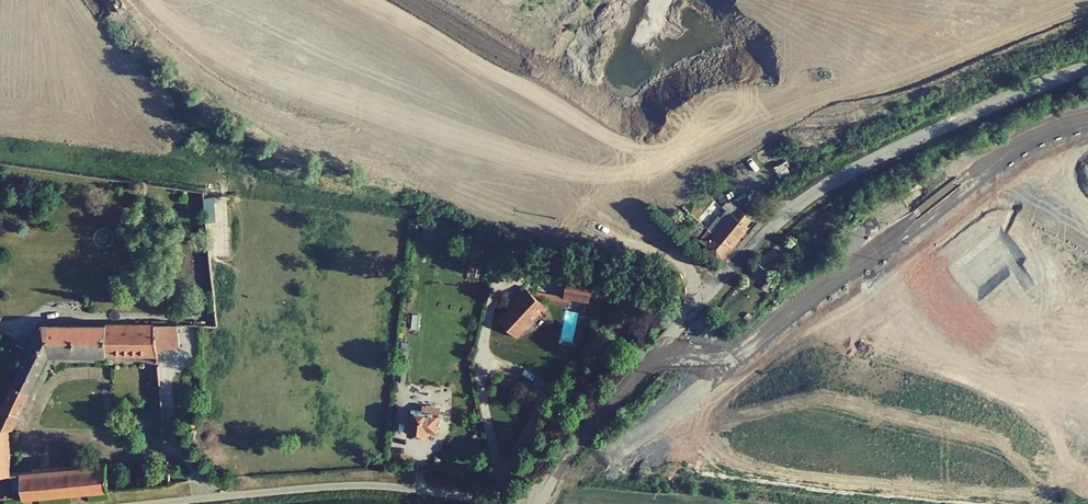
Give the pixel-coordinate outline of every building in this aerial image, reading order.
[(205,219),(214,217),(212,203),(203,204),(205,219)] [(722,246),(748,216),(732,203),(707,232),(709,234),(706,237),(717,247),(719,245),(722,246)] [(588,271),(566,268),(563,287),(564,287),(570,288),(586,290),(588,271)] [(539,306),(546,298),(538,291),(529,284),(523,279),(511,292),(513,294),(497,312),(515,328),(524,318),(526,320),(533,313),(530,311),(536,304),(539,306)] [(569,296),(570,288),(564,287),(564,289),(529,284),(538,291),(569,296)] [(202,302),(204,314),(214,314),(213,302),(202,302)] [(43,323),(4,407),(24,413),(49,354),(109,355),(108,324),(43,323)] [(108,324),(109,355),(156,356),(155,349),(178,349),(179,325),(108,324)] [(412,399),(409,420),(420,422),(422,417),(429,419),(438,420),(441,399),(438,398),(439,396),(428,394),(427,401),(423,401),(412,399)] [(0,417),(0,426),(13,427),(19,427),(24,413),(4,407),(0,417)] [(14,471),(13,427),(0,426),(0,471),(14,471)] [(25,470),(27,494),(41,494),(44,498),(46,494),(50,494),(54,498),(57,493),(61,493),(64,497),(68,492),(86,491),(89,495),(93,490),(98,490),(101,494),(105,489),(109,488),(107,463),(71,467),(35,470),(25,470)] [(15,471),(14,471),(0,471),(0,482),(15,482),(15,471)]
